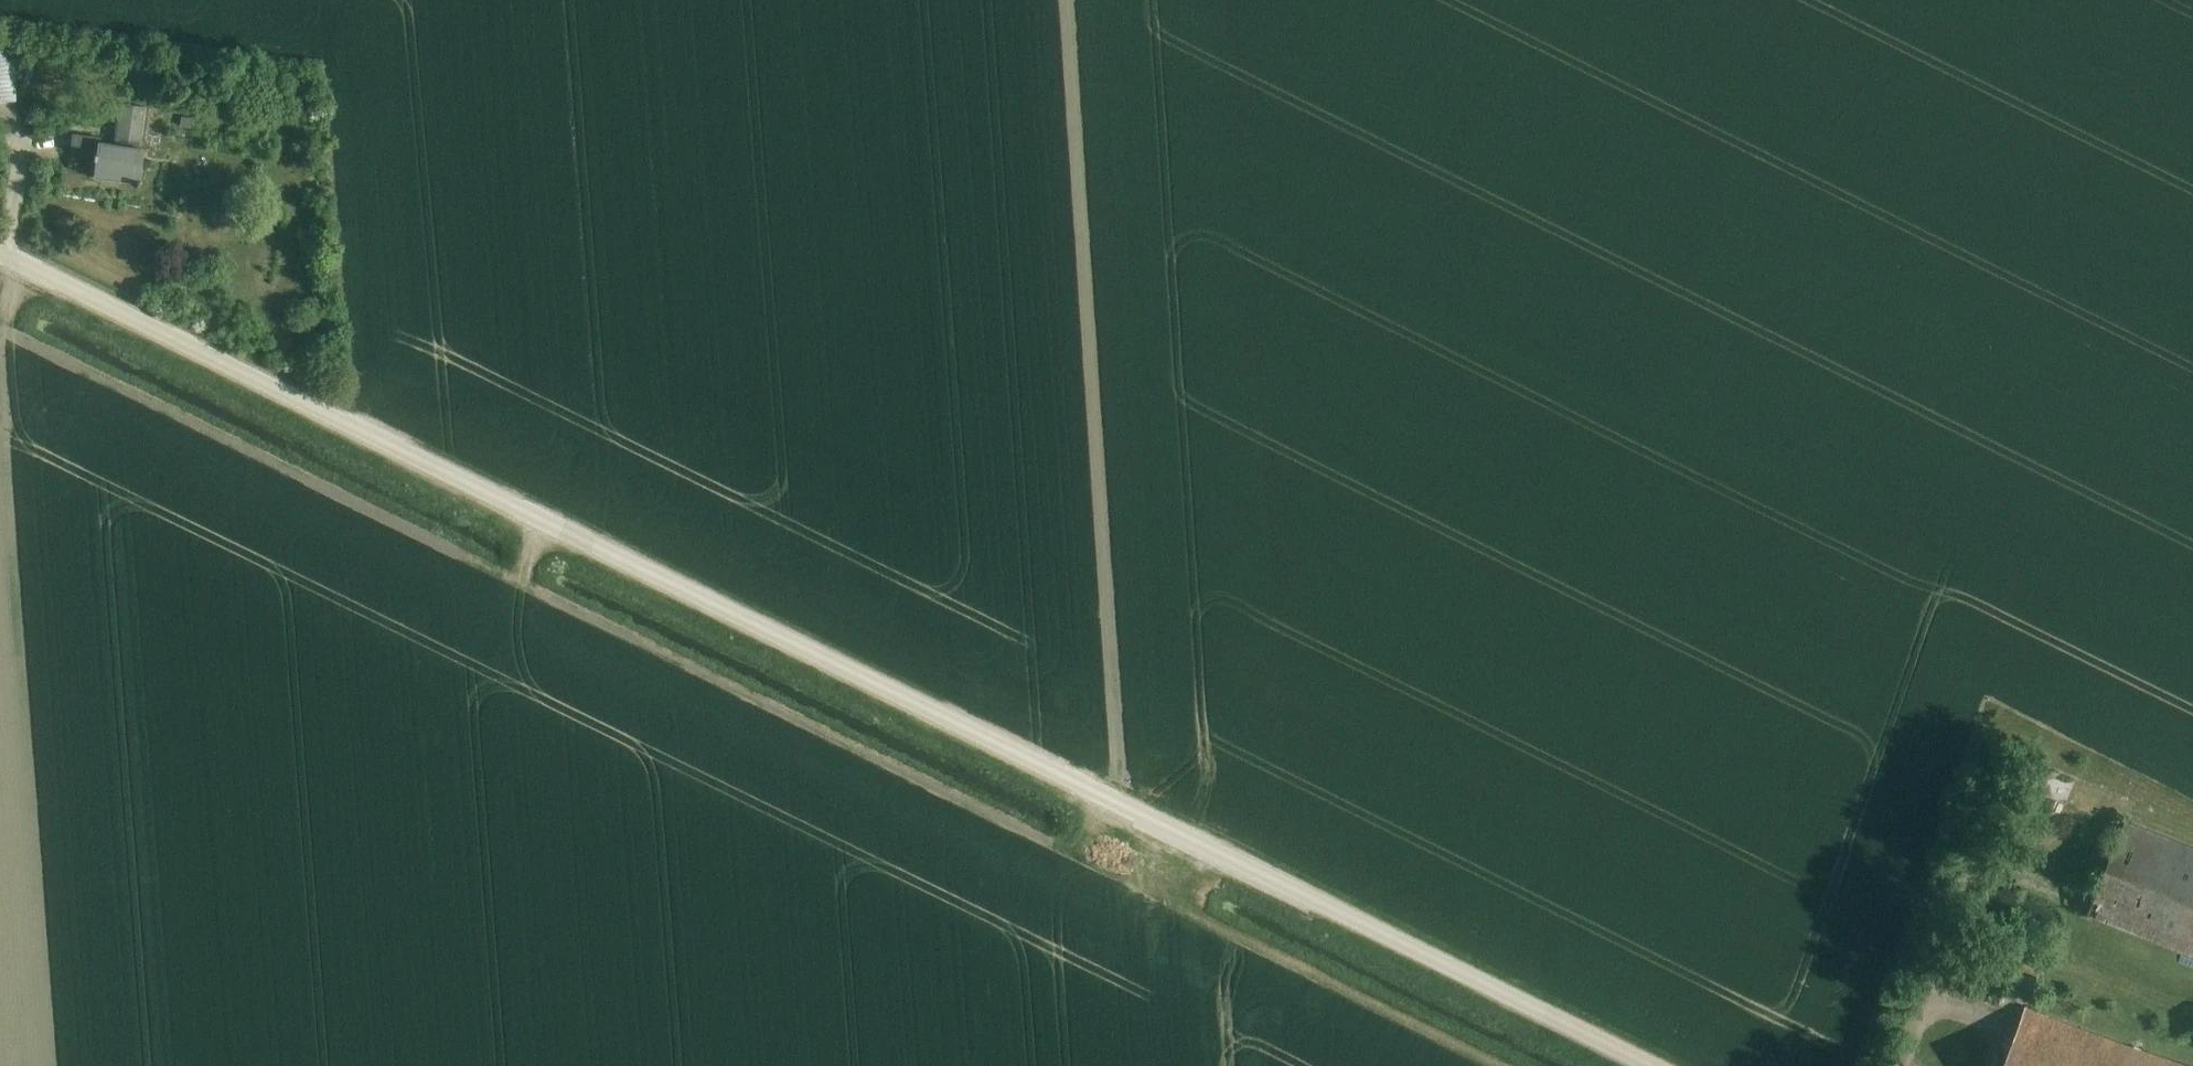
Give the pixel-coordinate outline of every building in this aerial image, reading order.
[(0,49),(0,100),(16,98),(12,49),(0,49)] [(140,147),(146,106),(122,103),(117,144),(101,142),(101,138),(100,138),(74,135),(72,150),(96,153),(95,158),(97,158),(95,175),(138,181),(138,182),(141,183),(146,148),(140,147)] [(181,116),(180,126),(193,128),(195,118),(181,116)] [(2127,818),(2090,914),(2192,954),(2192,844),(2127,818)] [(2022,1016),(2004,1065),(2189,1065),(2025,1008),(2022,1016)]
